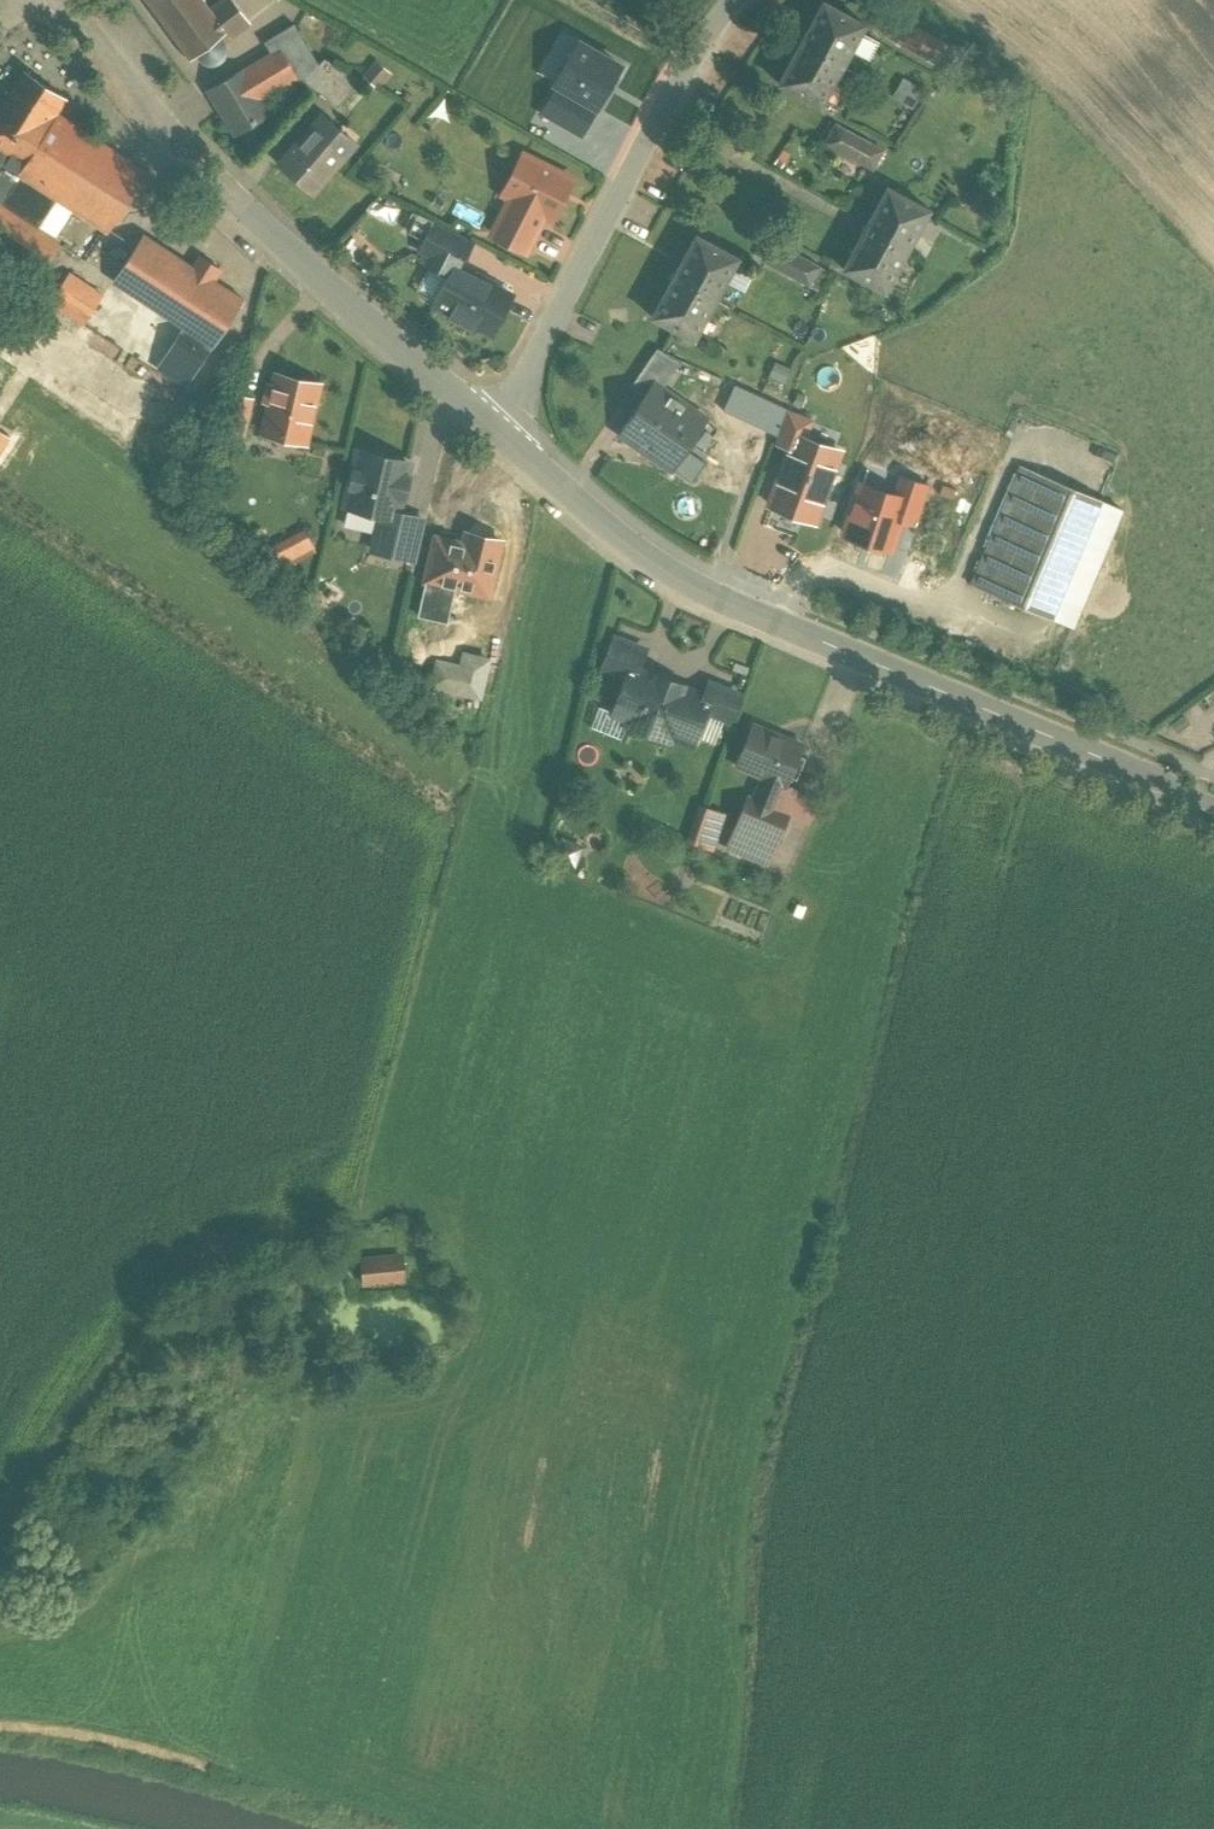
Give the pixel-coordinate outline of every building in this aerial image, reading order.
[(188,60),(196,54),(200,59),(205,63),(211,64),(217,63),(222,60),(225,54),(226,49),(225,42),(249,23),(232,0),(222,0),(210,9),(204,0),(144,0),(188,60)] [(872,25),(828,1),(782,86),(826,109),(872,25)] [(947,47),(896,18),(886,36),(937,65),(947,47)] [(266,42),(273,54),(281,48),(299,78),(298,79),(307,80),(339,108),(363,81),(326,59),(321,65),(296,24),(266,42)] [(621,65),(578,41),(555,83),(559,85),(597,107),(621,65)] [(263,100),(298,79),(299,78),(281,48),(273,54),(211,90),(237,134),(270,113),(263,100)] [(379,86),(392,71),(381,62),(367,77),(379,86)] [(39,186),(78,128),(58,115),(69,98),(26,71),(0,110),(0,158),(8,163),(0,175),(0,203),(19,215),(39,186)] [(581,135),(597,107),(559,85),(544,113),(581,135)] [(358,143),(330,119),(325,125),(319,119),(280,163),(315,193),(358,143)] [(150,173),(78,128),(39,186),(111,233),(150,173)] [(877,171),(885,151),(837,128),(826,145),(877,171)] [(513,199),(506,213),(539,230),(546,215),(554,218),(574,180),(526,157),(506,195),(513,199)] [(934,208),(890,190),(845,270),(888,291),(934,208)] [(19,215),(0,203),(0,248),(42,276),(63,243),(19,215)] [(528,251),(539,230),(506,213),(495,235),(528,251)] [(422,250),(433,256),(461,270),(462,269),(475,241),(437,221),(422,250)] [(209,343),(241,295),(147,231),(115,280),(209,343)] [(741,257),(698,235),(652,317),(696,340),(741,257)] [(821,267),(775,242),(764,260),(811,286),(821,267)] [(476,276),(462,269),(461,270),(433,256),(428,266),(450,277),(441,297),(435,305),(453,314),(451,317),(475,329),(477,327),(494,335),(514,295),(496,286),(497,284),(477,274),(476,276)] [(152,327),(72,275),(54,302),(134,355),(152,327)] [(633,387),(646,397),(654,386),(663,392),(664,390),(684,361),(659,349),(633,387)] [(751,441),(766,417),(699,371),(684,395),(751,441)] [(319,384),(277,374),(263,433),(305,442),(319,384)] [(708,420),(664,390),(663,392),(654,386),(646,397),(622,433),(641,446),(643,443),(676,466),(674,468),(675,469),(694,442),(688,438),(701,418),(707,422),(708,420)] [(791,448),(796,435),(804,438),(811,418),(787,410),(775,442),(791,448)] [(804,438),(796,435),(791,448),(770,506),(814,522),(840,452),(804,438)] [(409,463),(359,452),(346,506),(382,514),(396,517),(397,514),(400,497),(403,498),(408,478),(405,477),(409,463)] [(1123,510),(1023,467),(973,585),(1073,627),(1123,510)] [(903,477),(897,497),(907,501),(900,520),(917,526),(929,486),(903,477)] [(897,497),(862,486),(846,535),(890,549),(900,520),(907,501),(897,497)] [(397,514),(396,517),(382,514),(373,550),(414,560),(423,520),(397,514)] [(465,545),(437,539),(419,616),(447,623),(455,587),(488,595),(501,541),(468,534),(465,545)] [(633,669),(639,670),(646,650),(617,639),(605,668),(630,677),(633,669)] [(748,652),(736,647),(730,659),(743,665),(748,652)] [(632,718),(630,724),(670,739),(672,734),(694,743),(697,735),(713,741),(718,739),(726,719),(731,720),(740,696),(711,684),(706,697),(683,689),(684,686),(658,676),(657,678),(639,670),(633,669),(630,677),(616,712),(632,718)] [(632,718),(616,712),(602,706),(594,727),(624,739),(630,724),(632,718)] [(764,777),(755,800),(776,809),(787,786),(788,787),(805,746),(754,725),(737,766),(764,777)] [(792,816),(776,809),(755,800),(749,798),(729,845),(773,861),(792,816)] [(709,809),(697,845),(714,850),(725,815),(709,809)] [(425,1286),(422,1249),(362,1254),(365,1291),(425,1286)]
